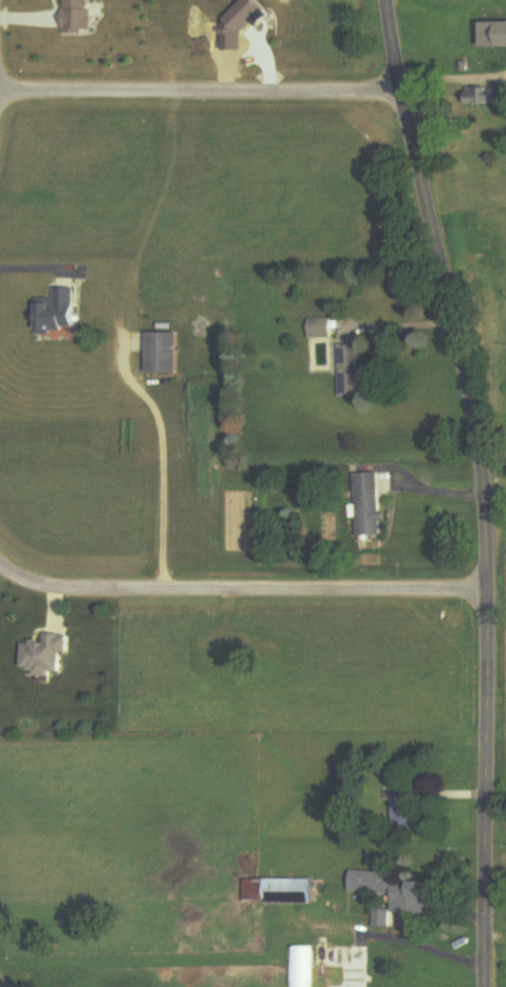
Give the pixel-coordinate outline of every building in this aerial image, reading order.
[(472,47),(505,47),(505,22),(472,22),(472,47)] [(467,89),(467,105),(505,105),(505,89),(467,89)] [(37,299),(37,334),(76,333),(75,288),(55,288),(55,299),(37,299)] [(308,319),(308,338),(331,338),(331,319),(308,319)] [(179,332),(148,332),(148,374),(179,374),(179,332)] [(337,345),(339,398),(363,398),(361,344),(337,345)] [(354,537),(378,536),(377,473),(353,473),(354,537)] [(69,654),(69,634),(45,634),(45,643),(23,643),(23,674),(61,675),(61,654),(69,654)] [(414,834),(414,787),(391,787),(391,834),(414,834)] [(436,883),(405,882),(405,873),(350,871),(350,893),(392,895),(392,907),(376,906),(375,927),(391,928),(391,914),(435,915),(436,883)] [(243,879),(243,904),(315,904),(315,879),(243,879)] [(330,946),(329,986),(371,986),(372,947),(330,946)] [(312,947),(289,947),(289,986),(312,986),(312,947)]
